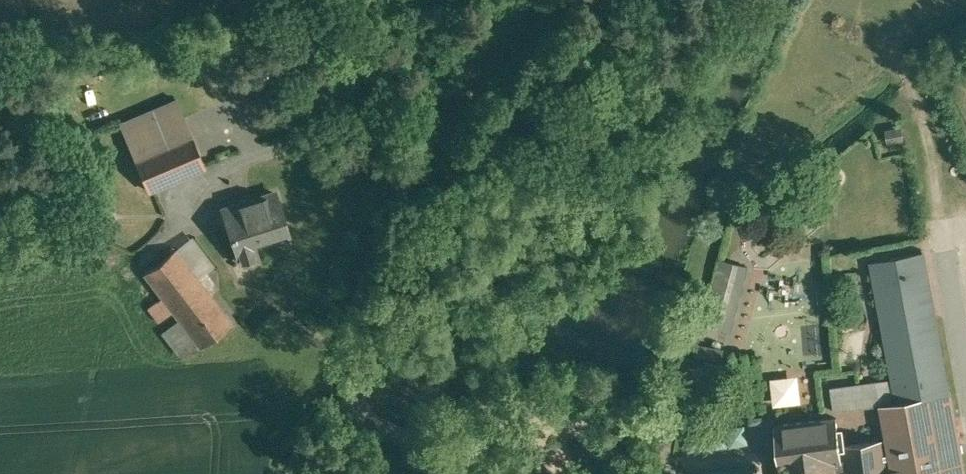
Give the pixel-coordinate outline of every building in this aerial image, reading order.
[(120,124),(135,158),(191,134),(176,100),(120,124)] [(901,128),(886,131),(889,143),(903,140),(901,128)] [(191,134),(135,158),(150,191),(206,167),(191,134)] [(278,194),(241,206),(241,205),(223,211),(239,262),(259,255),(255,242),(288,231),(290,236),(291,236),(278,194)] [(111,224),(110,216),(82,217),(82,226),(111,224)] [(176,250),(145,274),(164,299),(175,314),(178,317),(209,293),(176,250)] [(871,261),(880,311),(932,301),(923,252),(871,261)] [(746,268),(722,261),(706,324),(729,330),(746,268)] [(209,293),(178,317),(201,348),(232,324),(209,293)] [(164,299),(153,307),(165,322),(175,314),(164,299)] [(880,311),(892,379),(897,402),(880,405),(887,440),(893,473),(932,473),(963,468),(932,301),(880,311)] [(724,351),(696,346),(694,362),(721,367),(724,351)] [(892,379),(876,381),(880,405),(897,402),(892,379)] [(876,381),(831,387),(834,411),(880,405),(876,381)] [(775,426),(781,469),(780,469),(780,473),(844,473),(842,460),(835,416),(775,426)] [(546,444),(524,428),(515,441),(537,457),(546,444)] [(887,440),(844,447),(847,460),(842,460),(844,473),(893,473),(887,440)]
